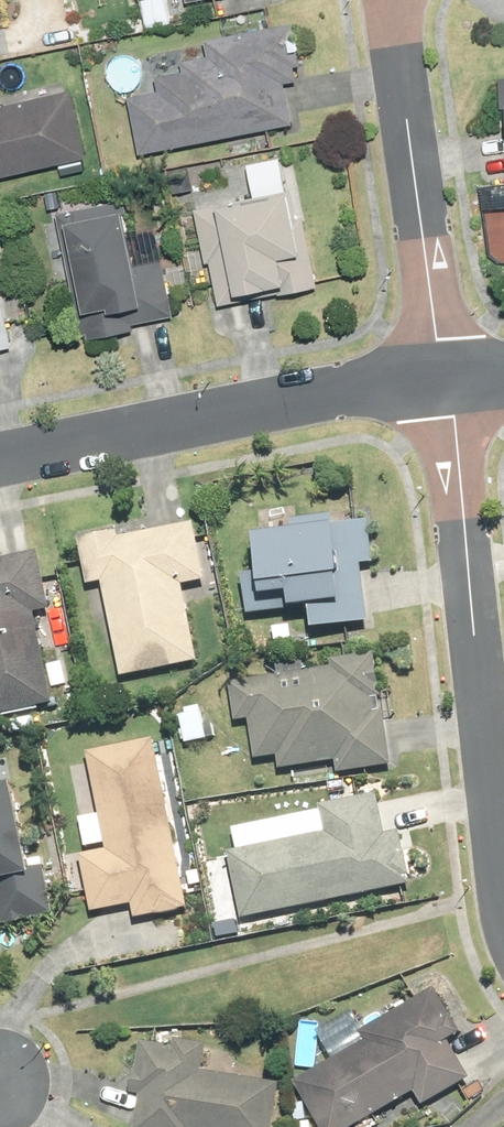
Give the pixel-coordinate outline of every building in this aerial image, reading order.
[(139,155),(292,125),(283,82),(296,80),(293,65),(298,64),(291,25),(205,41),(208,56),(180,61),(182,71),(155,76),(158,91),(127,97),(139,155)] [(496,75),(499,107),(503,107),(503,75),(496,75)] [(85,158),(70,90),(0,106),(0,177),(85,158)] [(209,262),(218,305),(278,293),(278,295),(316,288),(302,218),(296,220),(290,190),(195,209),(206,263),(209,262)] [(123,199),(55,213),(80,335),(86,334),(87,339),(133,330),(131,325),(172,317),(160,258),(130,264),(120,214),(126,213),(123,199)] [(10,348),(0,297),(0,350),(10,348)] [(308,603),(311,627),(368,621),(361,565),(373,564),(367,519),(333,523),(332,513),(289,518),(290,527),(250,532),(255,572),(240,574),(245,610),(308,603)] [(115,531),(76,539),(86,585),(99,582),(119,676),(196,660),(181,584),(204,579),(192,521),(116,537),(115,531)] [(51,702),(32,611),(48,608),(36,550),(0,558),(0,713),(51,702)] [(272,626),(273,640),(291,639),(290,625),(272,626)] [(339,772),(391,763),(372,651),(328,658),(330,665),(227,682),(234,721),(247,719),(254,758),(274,755),(277,767),(336,758),(339,772)] [(178,716),(184,744),(207,739),(201,711),(178,716)] [(152,738),(85,751),(104,849),(78,854),(89,911),(130,904),(132,918),(185,908),(152,738)] [(0,782),(0,924),(51,914),(42,865),(25,869),(7,781),(0,782)] [(230,854),(241,915),(408,883),(406,875),(411,874),(407,853),(403,854),(398,829),(384,831),(376,791),(318,802),(325,836),(230,854)] [(320,1126),(352,1126),(412,1092),(420,1105),(467,1077),(445,1040),(459,1032),(433,988),(356,1033),(360,1040),(292,1080),(320,1126)] [(126,1093),(137,1095),(132,1126),(271,1126),(278,1083),(201,1071),(205,1044),(175,1039),(173,1047),(139,1042),(136,1063),(131,1062),(126,1093)]
